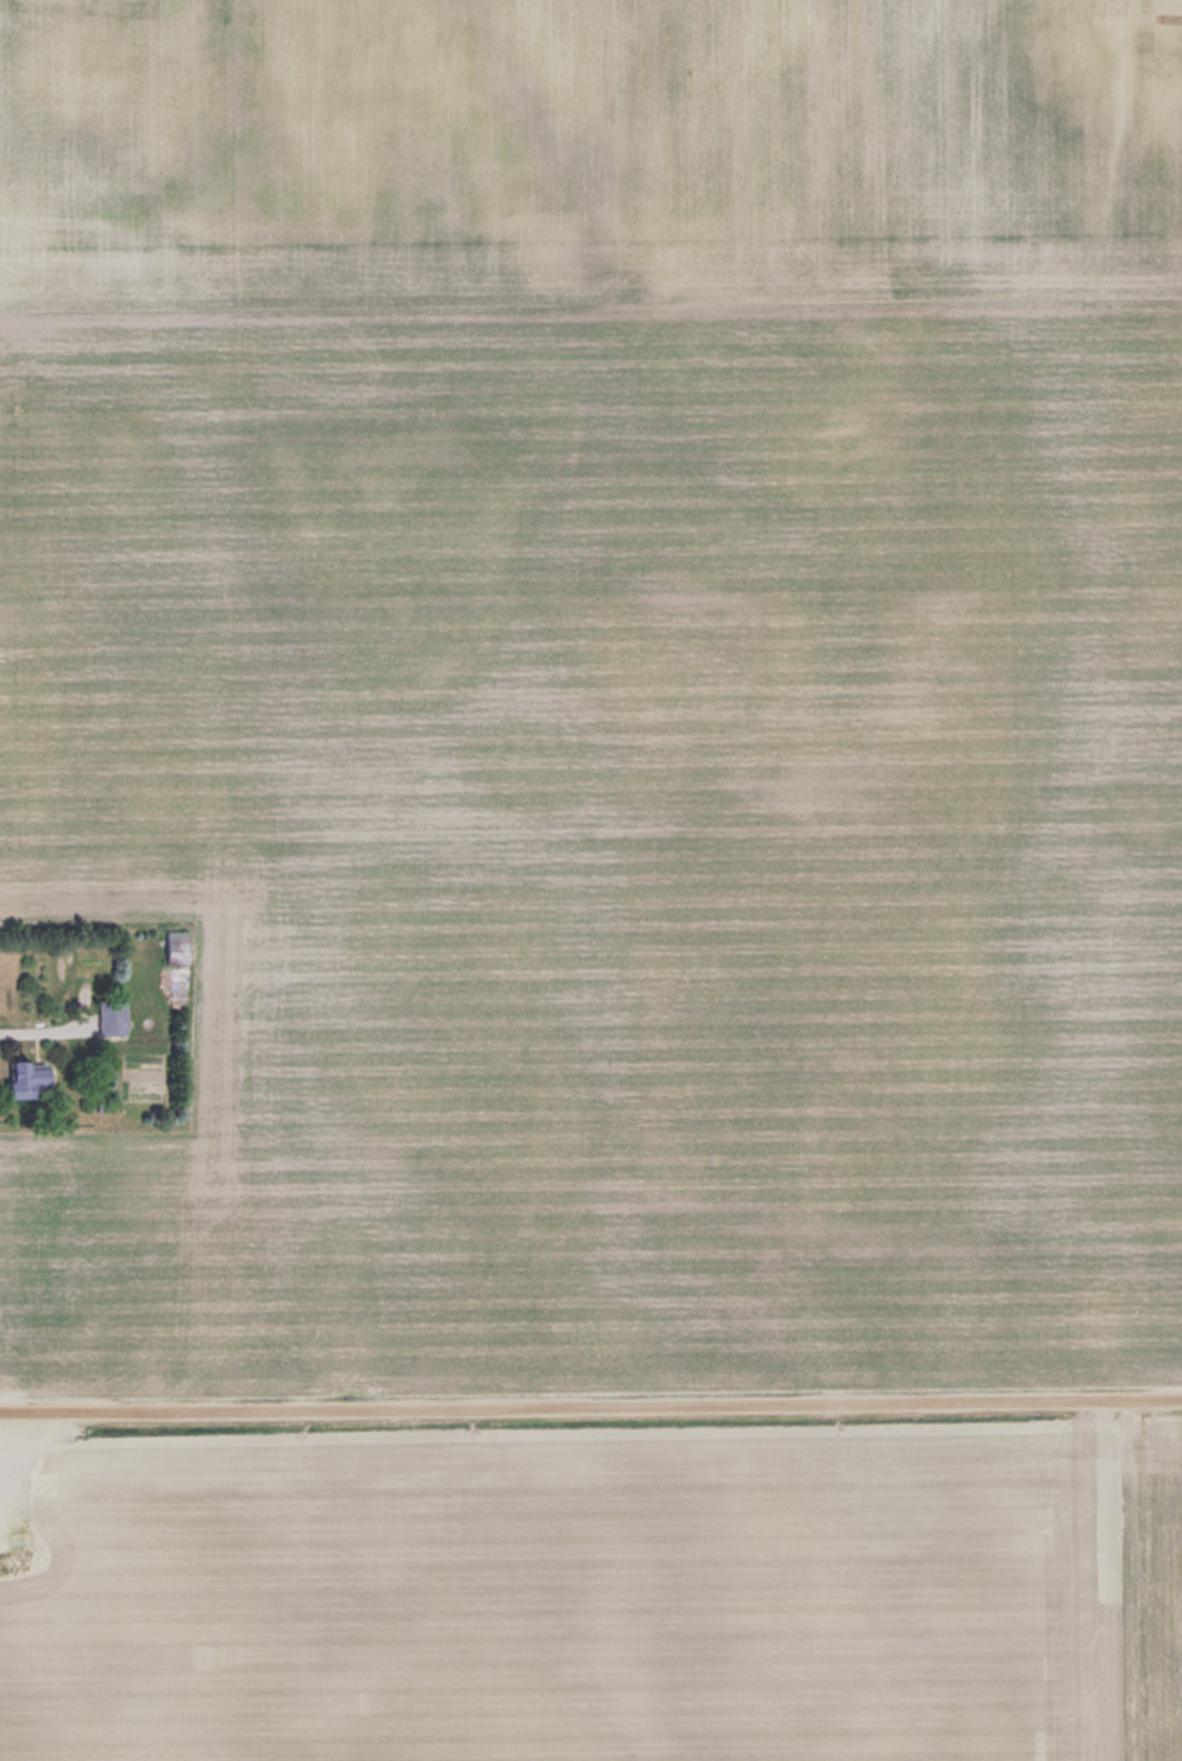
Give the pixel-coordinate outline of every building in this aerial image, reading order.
[(191,962),(191,930),(170,930),(170,962),(191,962)] [(101,998),(101,1034),(129,1034),(129,998),(101,998)] [(13,1061),(14,1098),(43,1097),(42,1085),(56,1085),(55,1066),(35,1067),(35,1060),(13,1061)]
